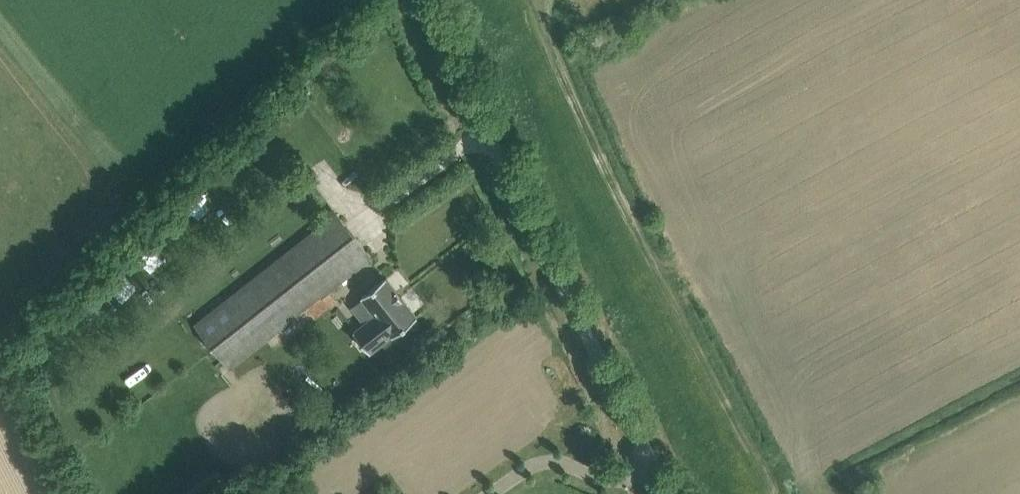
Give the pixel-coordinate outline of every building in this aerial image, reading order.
[(268,139),(256,147),(262,157),(274,150),(268,139)] [(196,323),(231,367),(371,256),(336,212),(196,323)] [(146,271),(160,255),(145,242),(131,259),(146,271)] [(115,264),(100,279),(120,300),(135,285),(115,264)] [(377,314),(355,331),(371,352),(393,335),(418,316),(386,276),(362,295),(377,314)]
